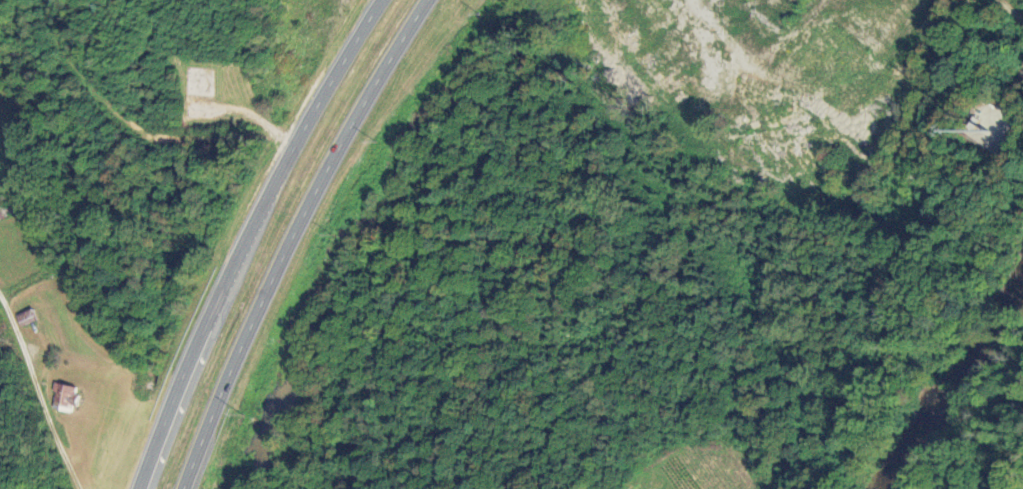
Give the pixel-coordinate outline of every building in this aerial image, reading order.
[(53,408),(75,410),(78,389),(55,387),(53,408)]
